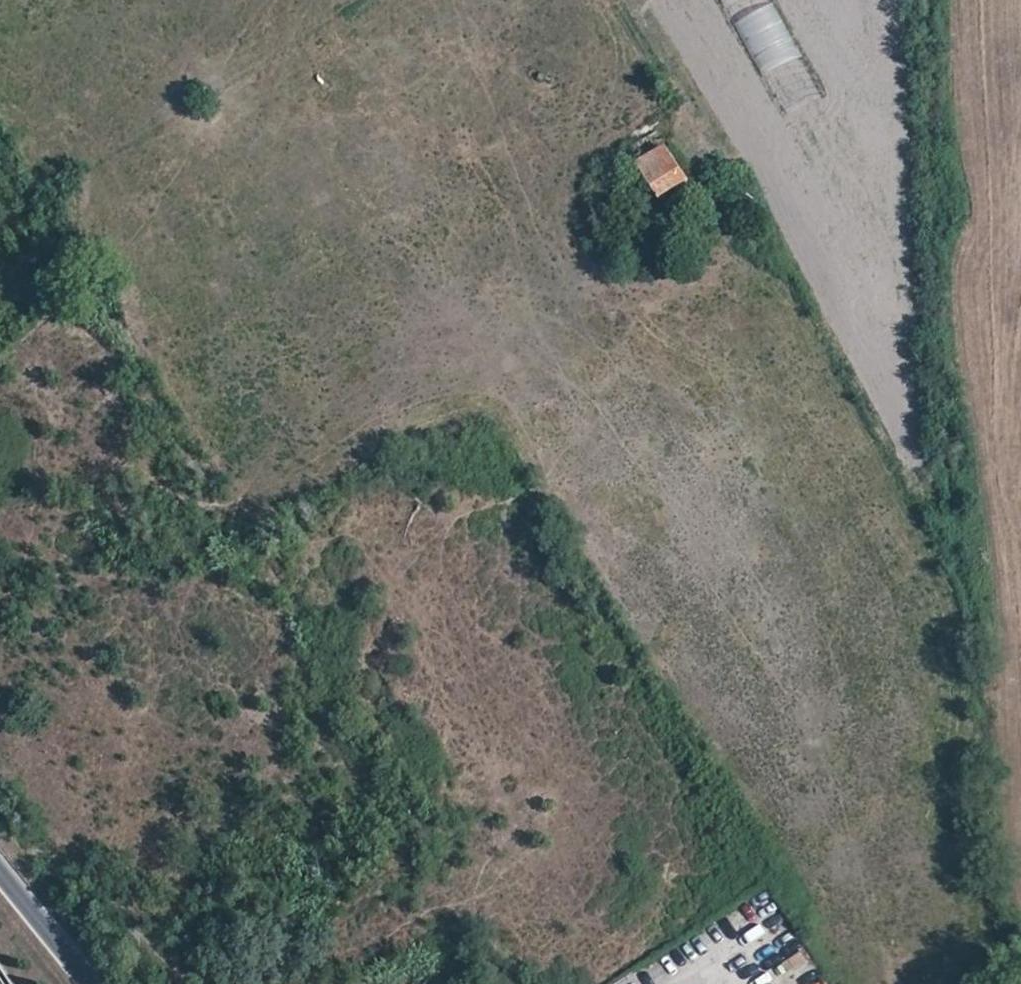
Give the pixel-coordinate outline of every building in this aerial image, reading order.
[(627,147),(637,164),(665,147),(655,129),(627,147)] [(637,164),(659,199),(686,180),(665,147),(637,164)]
